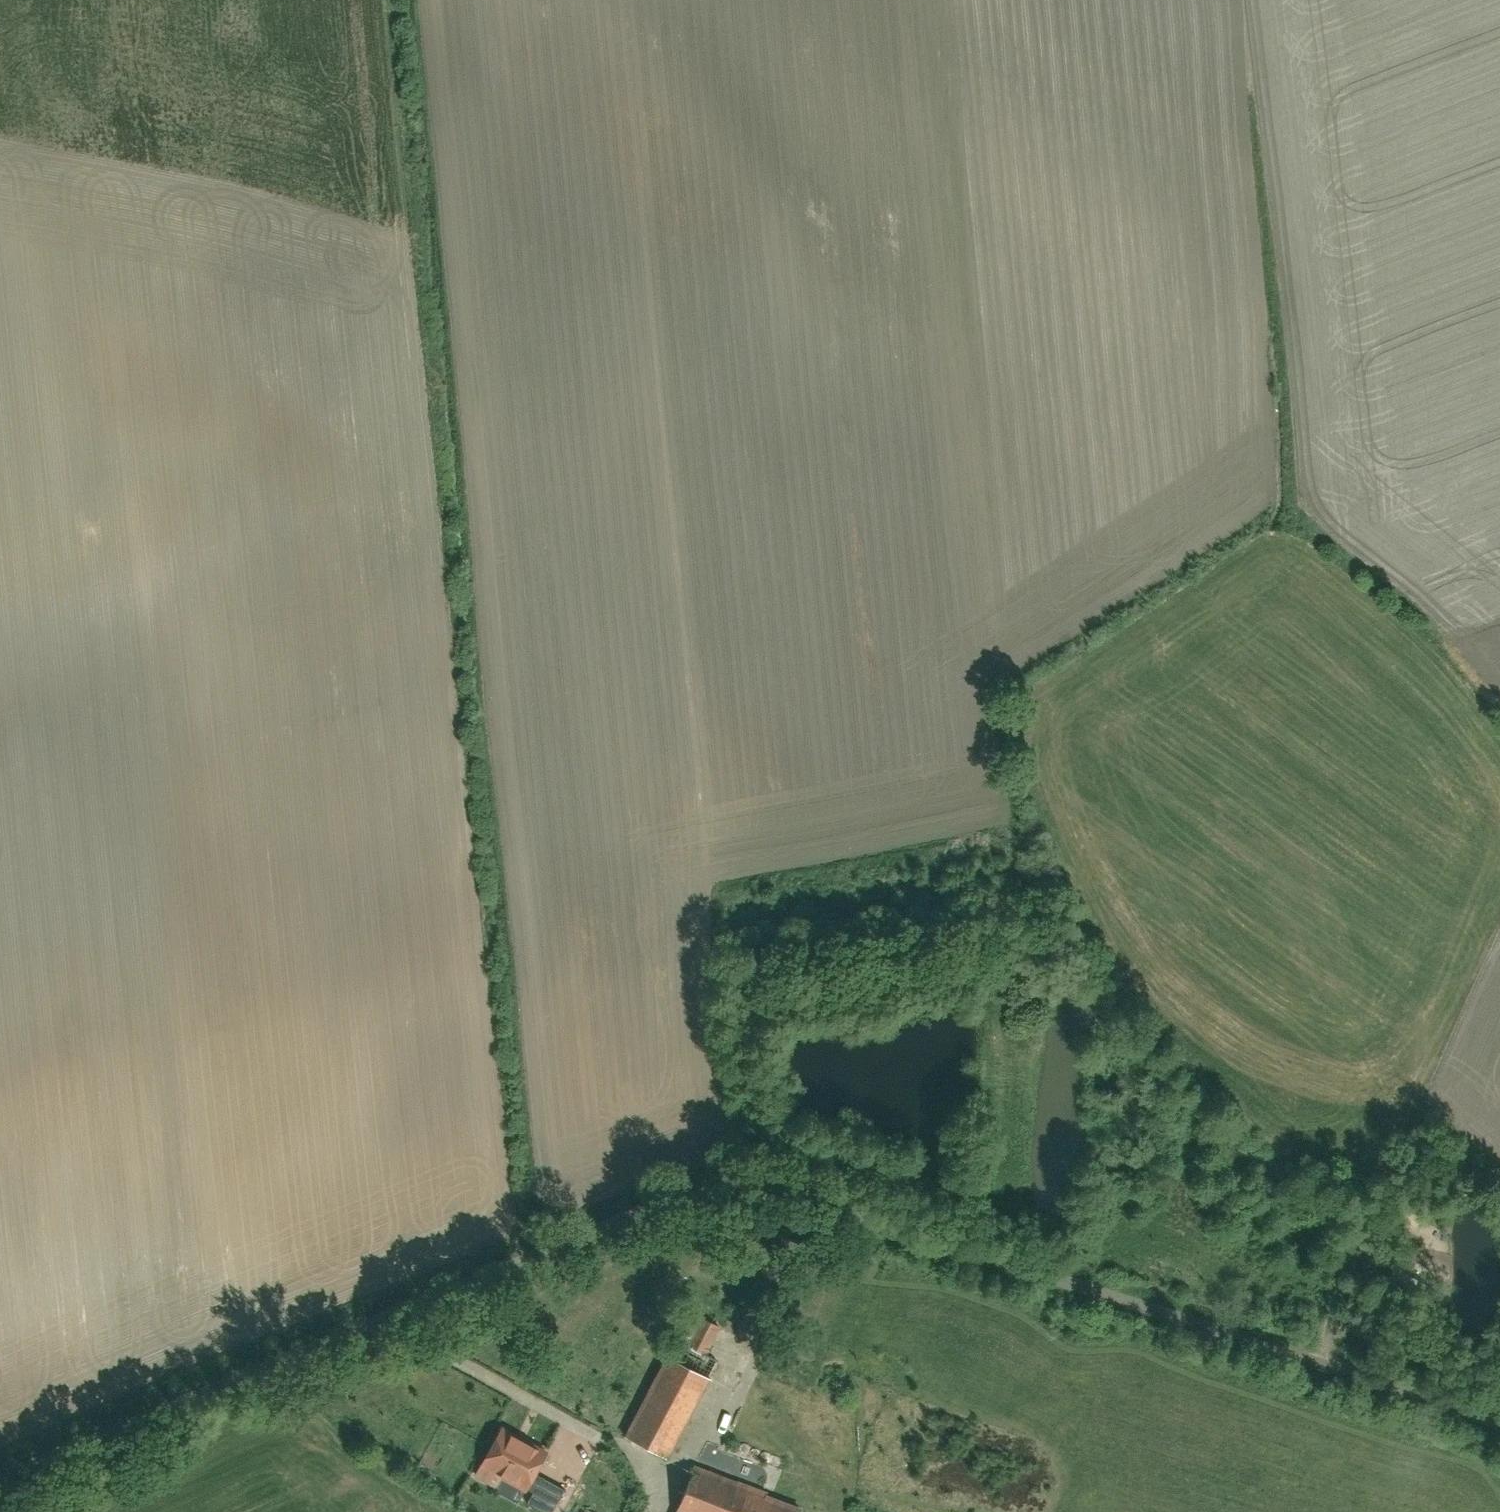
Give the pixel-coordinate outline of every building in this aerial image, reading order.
[(715,1376),(671,1354),(628,1437),(672,1460),(715,1376)] [(496,1420),(476,1462),(527,1487),(521,1501),(545,1511),(555,1511),(568,1485),(539,1472),(551,1446),(496,1420)] [(690,1466),(670,1511),(791,1511),(690,1466)]
